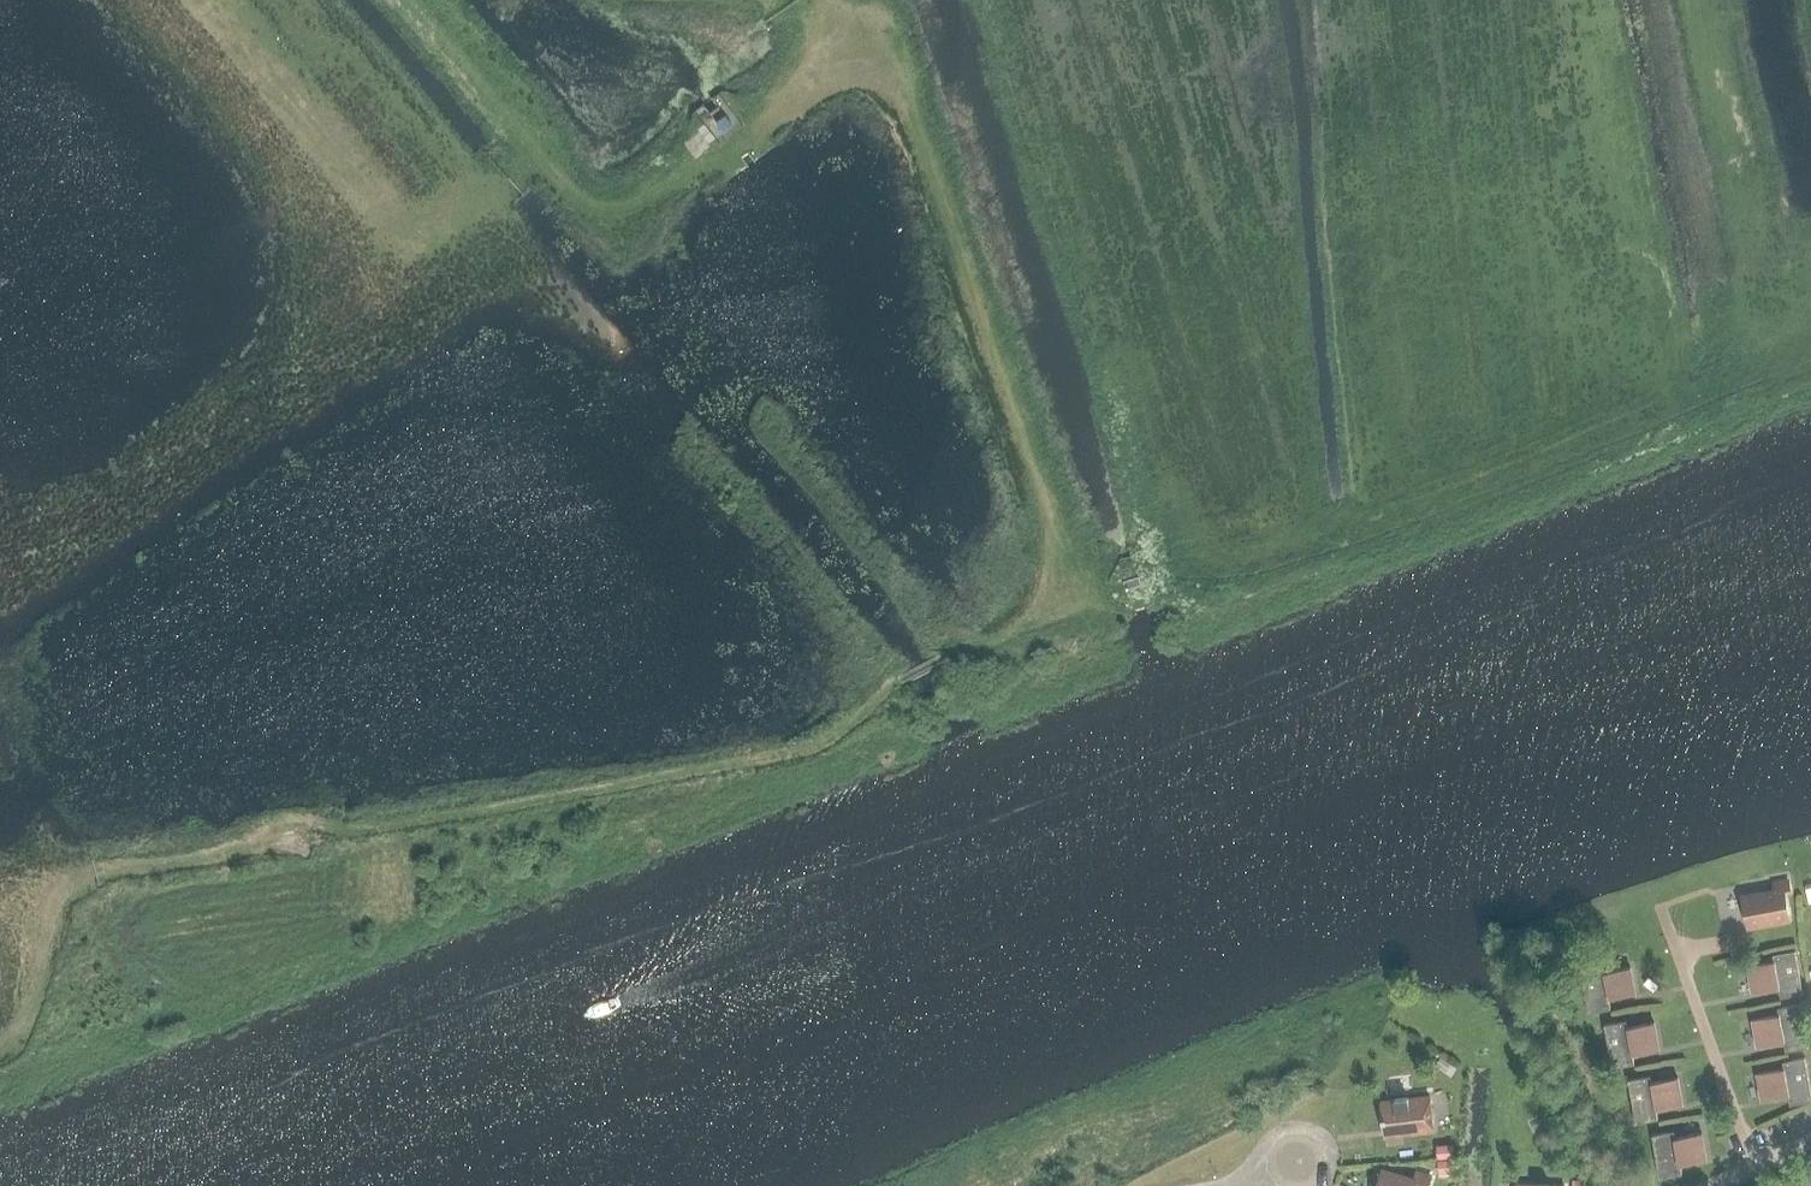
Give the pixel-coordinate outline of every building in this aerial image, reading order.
[(1743,896),(1748,927),(1790,920),(1785,893),(1790,892),(1788,880),(1773,883),(1775,890),(1743,896)] [(1781,997),(1803,993),(1795,950),(1773,954),(1774,961),(1748,965),(1752,992),(1779,987),(1781,997)] [(1581,968),(1588,1011),(1611,1008),(1609,998),(1635,993),(1631,967),(1604,971),(1603,964),(1581,968)] [(1786,1050),(1808,1046),(1800,1003),(1778,1007),(1779,1014),(1752,1019),(1757,1045),(1784,1040),(1786,1050)] [(1626,1020),(1604,1024),(1612,1067),(1634,1063),(1632,1053),(1659,1048),(1654,1022),(1628,1026),(1626,1020)] [(1810,1100),(1810,1092),(1805,1057),(1783,1061),(1784,1068),(1757,1072),(1762,1099),(1788,1094),(1790,1104),(1810,1100)] [(1650,1075),(1628,1079),(1636,1122),(1658,1118),(1657,1108),(1683,1103),(1678,1077),(1652,1082),(1650,1075)] [(1381,1101),(1384,1131),(1402,1129),(1403,1134),(1434,1130),(1430,1096),(1408,1098),(1408,1097),(1395,1098),(1395,1099),(1381,1101)] [(1674,1130),(1652,1134),(1660,1177),(1682,1173),(1680,1163),(1707,1159),(1702,1132),(1676,1137),(1674,1130)] [(1437,1159),(1455,1157),(1454,1144),(1436,1146),(1437,1159)] [(1437,1161),(1438,1173),(1456,1172),(1455,1159),(1437,1161)] [(1431,1175),(1416,1171),(1414,1179),(1382,1169),(1377,1185),(1421,1185),(1422,1185),(1424,1185),(1427,1185),(1431,1175)]
